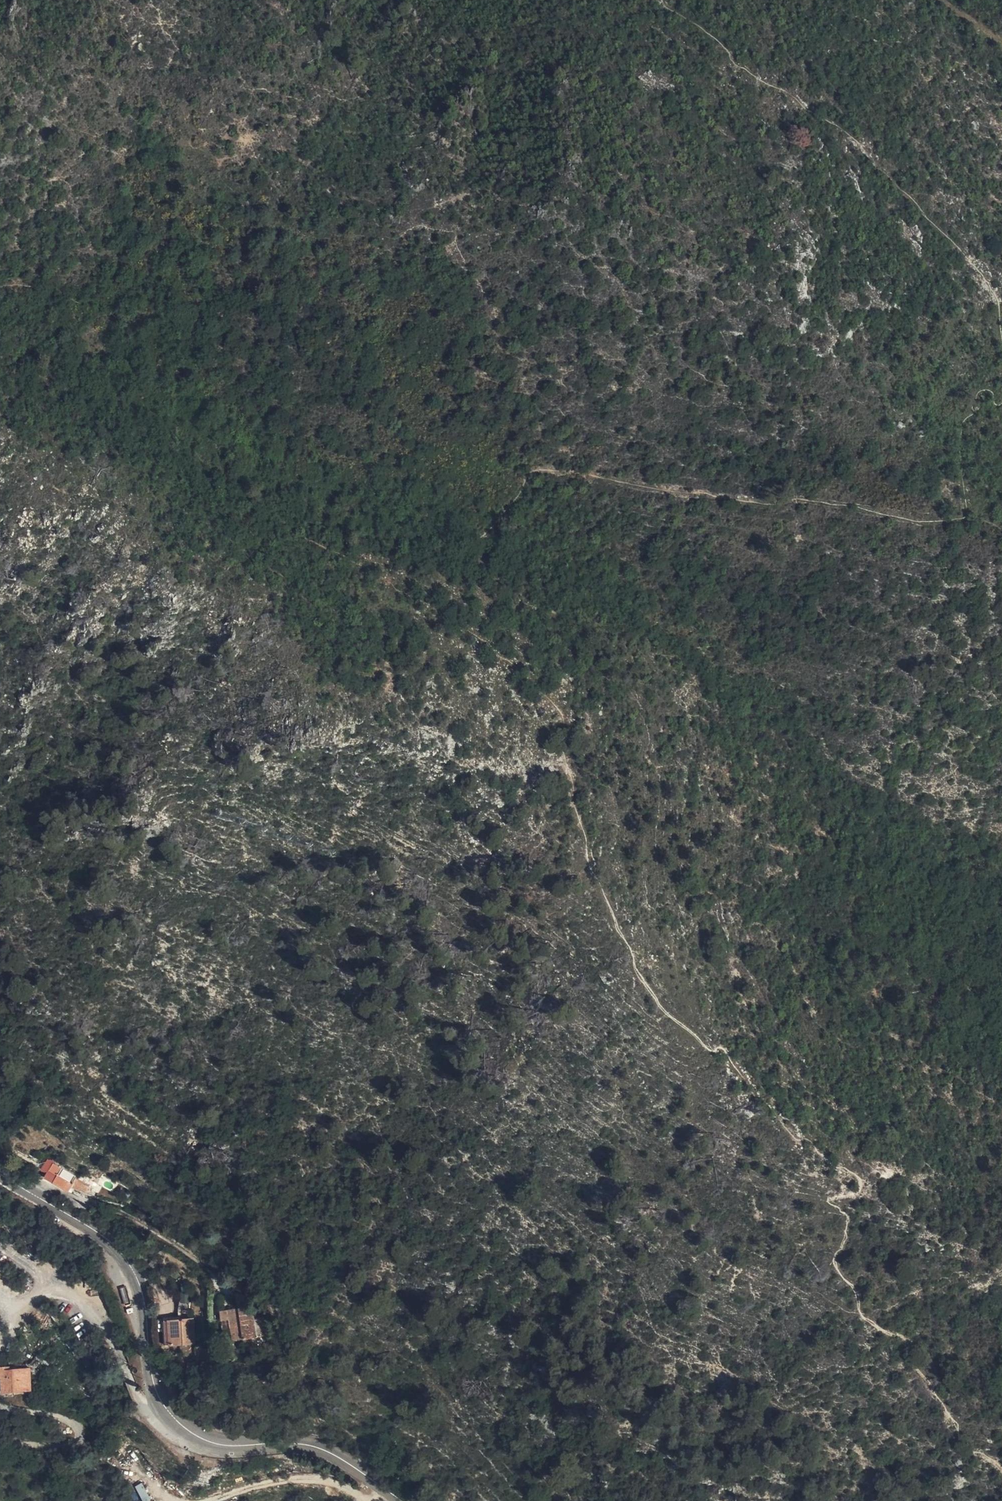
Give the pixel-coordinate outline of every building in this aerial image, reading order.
[(63,1165),(61,1163),(58,1168),(52,1176),(76,1191),(79,1187),(86,1191),(87,1189),(94,1194),(97,1188),(84,1181),(86,1179),(63,1165)] [(244,1308),(245,1327),(246,1340),(256,1339),(256,1345),(271,1344),(269,1307),(266,1307),(265,1294),(252,1287),(253,1307),(244,1308)] [(235,1328),(245,1327),(244,1308),(234,1309),(235,1328)] [(195,1322),(195,1318),(187,1318),(187,1323),(173,1324),(175,1349),(204,1346),(202,1321),(195,1322)] [(163,1327),(156,1328),(156,1346),(164,1346),(163,1327)] [(52,1372),(55,1370),(59,1364),(54,1360),(48,1355),(41,1365),(31,1366),(31,1368),(43,1367),(44,1373),(52,1372)] [(31,1368),(31,1366),(11,1368),(12,1379),(17,1378),(17,1392),(29,1391),(29,1389),(45,1387),(44,1373),(43,1367),(31,1368)] [(149,1500),(142,1483),(136,1486),(142,1500),(148,1500),(149,1500)]
